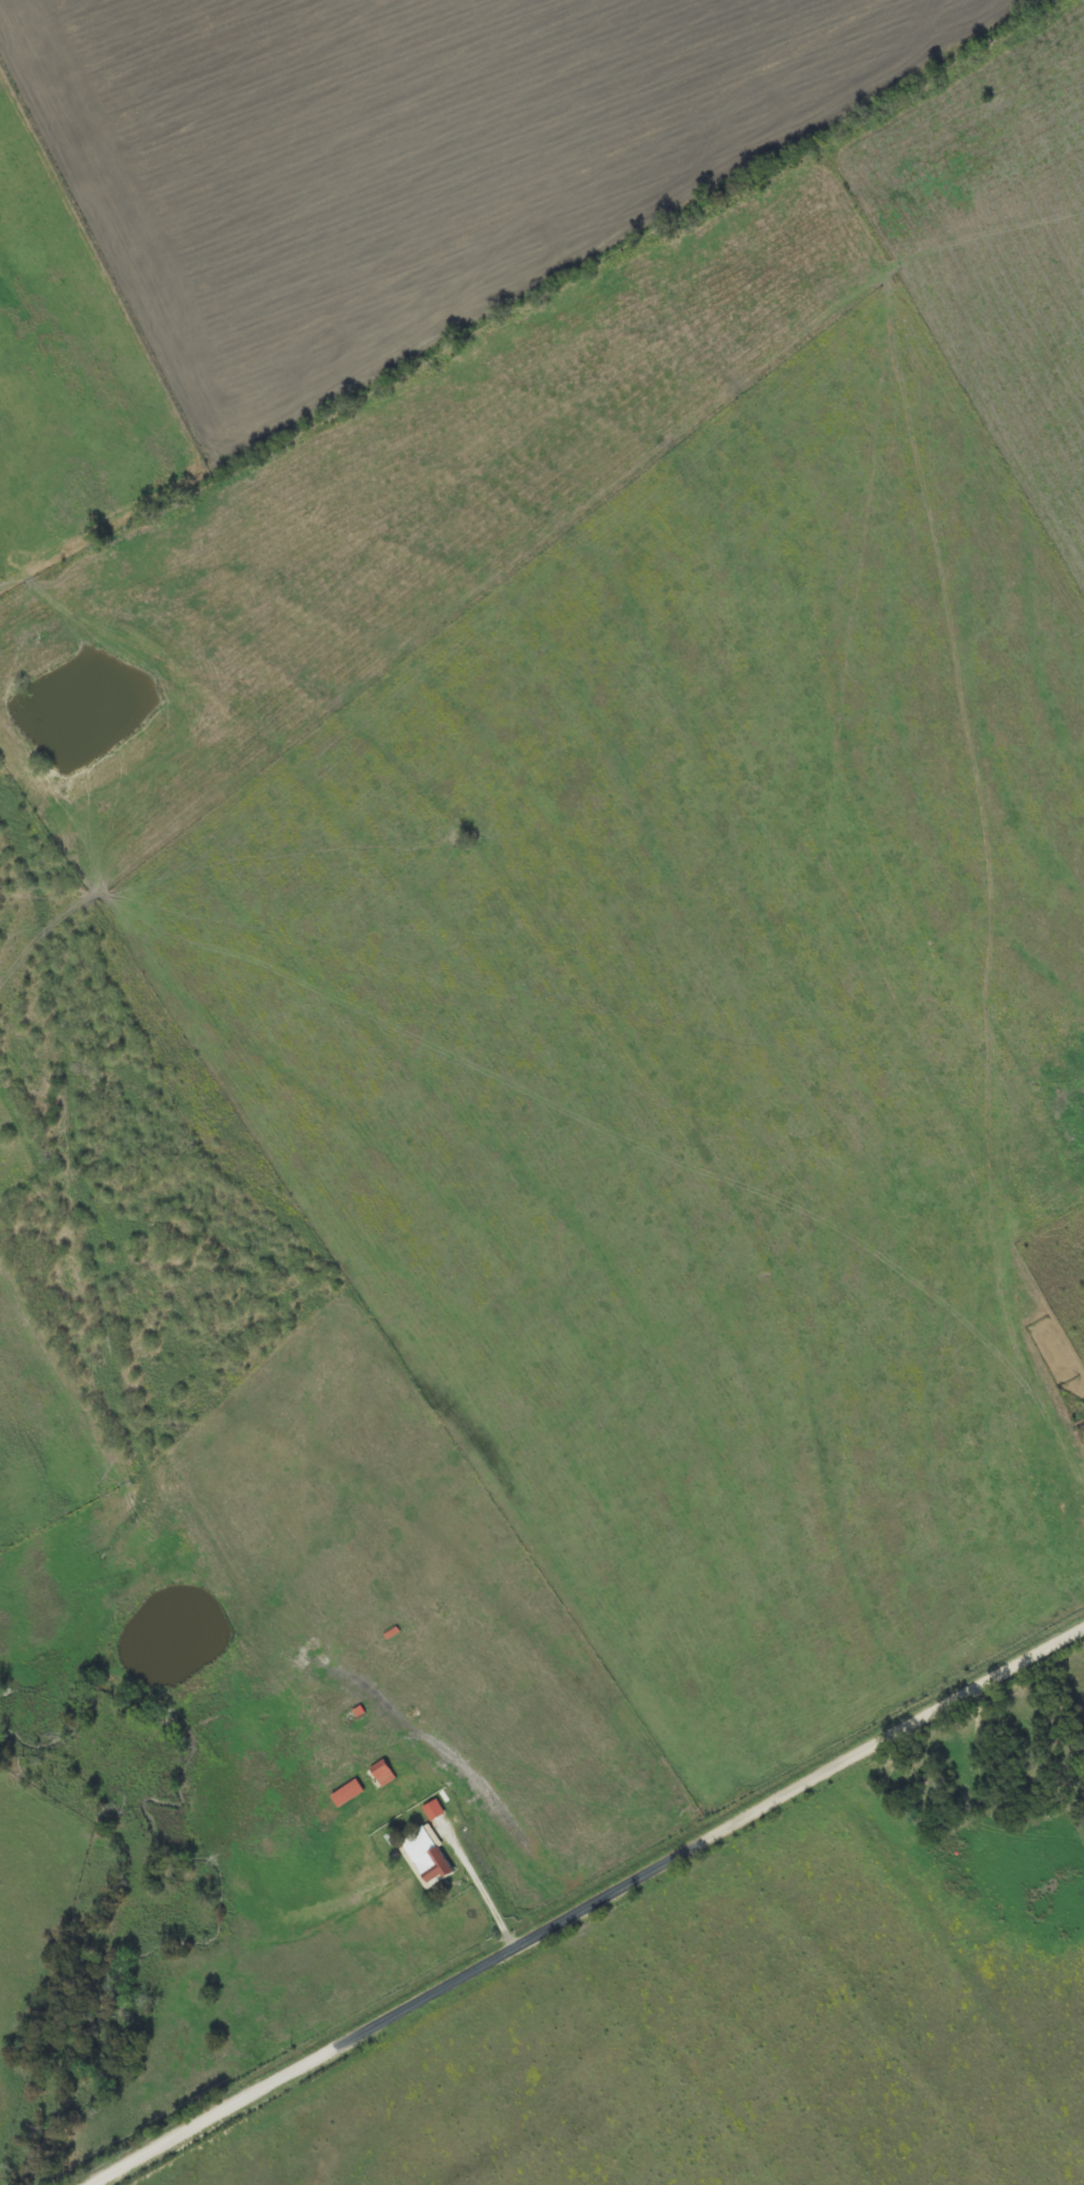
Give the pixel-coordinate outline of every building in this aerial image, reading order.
[(371,1772),(384,1790),(398,1780),(385,1762),(371,1772)] [(332,1797),(338,1809),(365,1794),(359,1782),(332,1797)] [(431,1823),(445,1815),(437,1802),(423,1810),(431,1823)] [(401,1842),(421,1873),(418,1875),(425,1888),(441,1878),(443,1880),(454,1874),(439,1849),(443,1847),(429,1825),(401,1842)]
